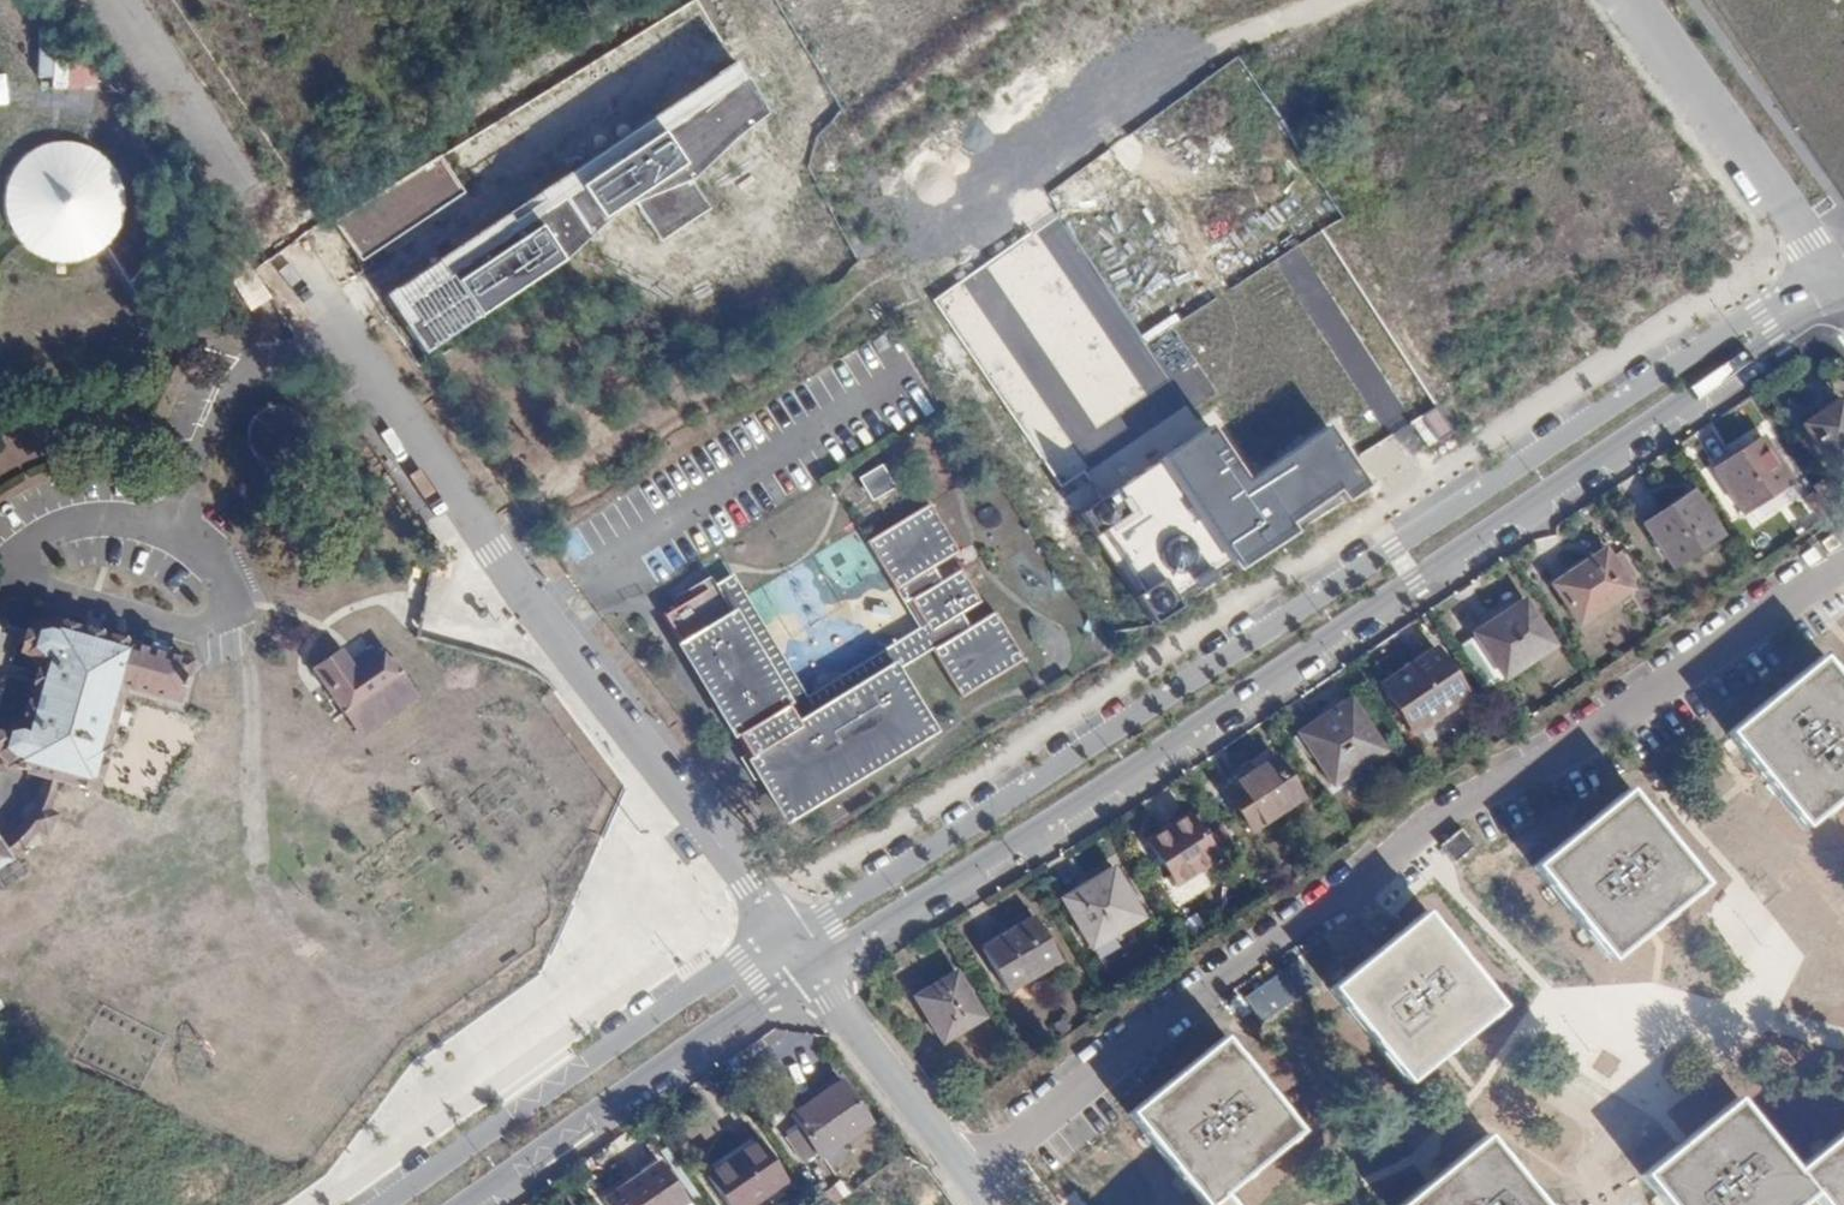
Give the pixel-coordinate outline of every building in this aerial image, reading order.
[(531,40),(520,49),(543,77),(554,68),(531,40)] [(32,86),(91,87),(92,46),(33,45),(32,86)] [(739,58),(382,294),(424,355),(562,263),(606,218),(636,204),(662,241),(710,209),(691,178),(765,115),(739,58)] [(143,272),(135,114),(93,116),(91,93),(0,97),(0,280),(143,272)] [(462,192),(440,156),(333,219),(360,261),(462,192)] [(931,300),(1058,484),(1187,401),(1059,216),(931,300)] [(1810,425),(1830,460),(1843,452),(1843,407),(1810,425)] [(1243,479),(1207,422),(1077,512),(1153,623),(1369,486),(1323,426),(1243,479)] [(1769,443),(1723,472),(1751,516),(1797,486),(1769,443)] [(851,475),(865,500),(889,486),(876,462),(851,475)] [(1700,498),(1653,529),(1680,570),(1727,539),(1700,498)] [(905,575),(913,588),(898,598),(919,632),(934,623),(941,635),(922,646),(953,698),(1018,659),(987,607),(960,623),(953,611),(972,600),(951,565),(933,576),(925,563),(950,548),(921,500),(856,538),(885,586),(905,575)] [(574,563),(593,552),(578,525),(559,536),(574,563)] [(1638,592),(1614,554),(1564,585),(1588,623),(1638,592)] [(716,583),(665,613),(788,819),(938,730),(899,666),(801,724),(716,583)] [(1526,608),(1479,635),(1506,680),(1553,653),(1526,608)] [(30,784),(18,814),(0,834),(0,856),(19,834),(33,845),(48,822),(37,814),(45,796),(58,798),(61,785),(77,789),(108,686),(166,701),(179,664),(41,624),(40,628),(24,629),(20,649),(31,658),(8,734),(0,736),(0,775),(30,784)] [(344,710),(402,671),(382,645),(354,664),(341,646),(312,665),(344,710)] [(1442,655),(1384,692),(1413,738),(1471,702),(1442,655)] [(1730,736),(1762,775),(1808,831),(1843,802),(1843,687),(1823,660),(1730,736)] [(1354,706),(1304,739),(1337,789),(1387,757),(1354,706)] [(1281,759),(1229,792),(1254,831),(1305,798),(1281,759)] [(1577,836),(1539,867),(1617,961),(1652,932),(1708,885),(1630,792),(1577,836)] [(1192,822),(1151,848),(1178,890),(1219,864),(1192,822)] [(1477,845),(1463,829),(1442,846),(1456,862),(1477,845)] [(1114,870),(1064,903),(1094,950),(1145,916),(1114,870)] [(1505,1008),(1428,915),(1380,955),(1335,992),(1412,1084),(1449,1054),(1505,1008)] [(1036,928),(986,957),(1009,997),(1059,968),(1036,928)] [(1239,992),(1256,1020),(1295,998),(1279,969),(1239,992)] [(955,973),(914,996),(941,1041),(981,1018),(955,973)] [(1223,1042),(1183,1074),(1130,1117),(1202,1204),(1227,1204),(1221,1198),(1300,1136),(1223,1042)] [(841,1083),(790,1116),(818,1159),(869,1126),(841,1083)] [(1739,1104),(1680,1151),(1646,1179),(1667,1204),(1807,1204),(1816,1198),(1822,1204),(1843,1204),(1843,1135),(1798,1173),(1739,1104)] [(1487,1141),(1441,1179),(1409,1204),(1539,1204),(1487,1141)] [(706,1180),(723,1204),(756,1204),(787,1183),(759,1143),(734,1163),(706,1180)] [(602,1204),(683,1204),(659,1168),(632,1186),(602,1204)]
